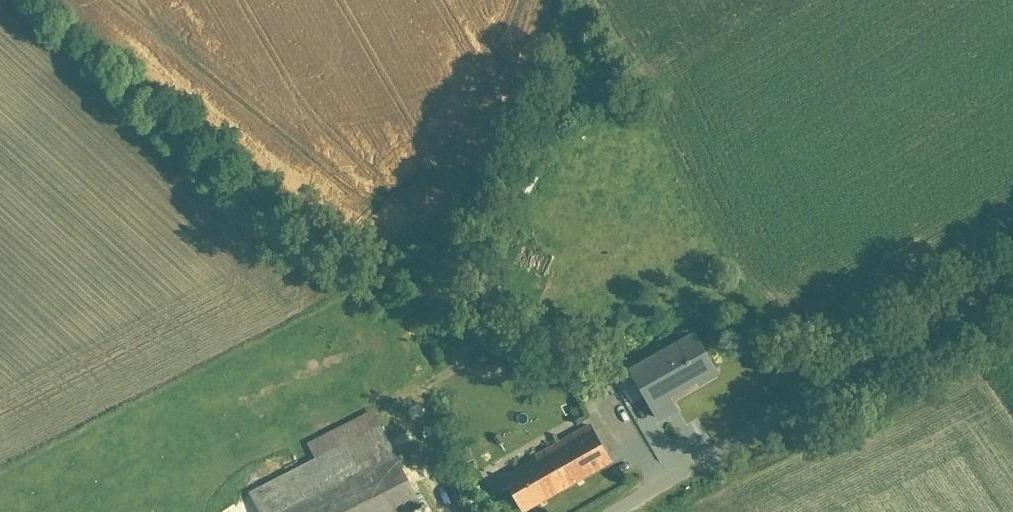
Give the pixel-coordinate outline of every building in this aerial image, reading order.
[(633,380),(659,424),(732,381),(706,337),(633,380)] [(425,511),(373,411),(306,446),(315,464),(256,494),(265,511),(422,511),(425,511)] [(520,511),(531,511),(620,464),(600,427),(502,479),(520,511)]
